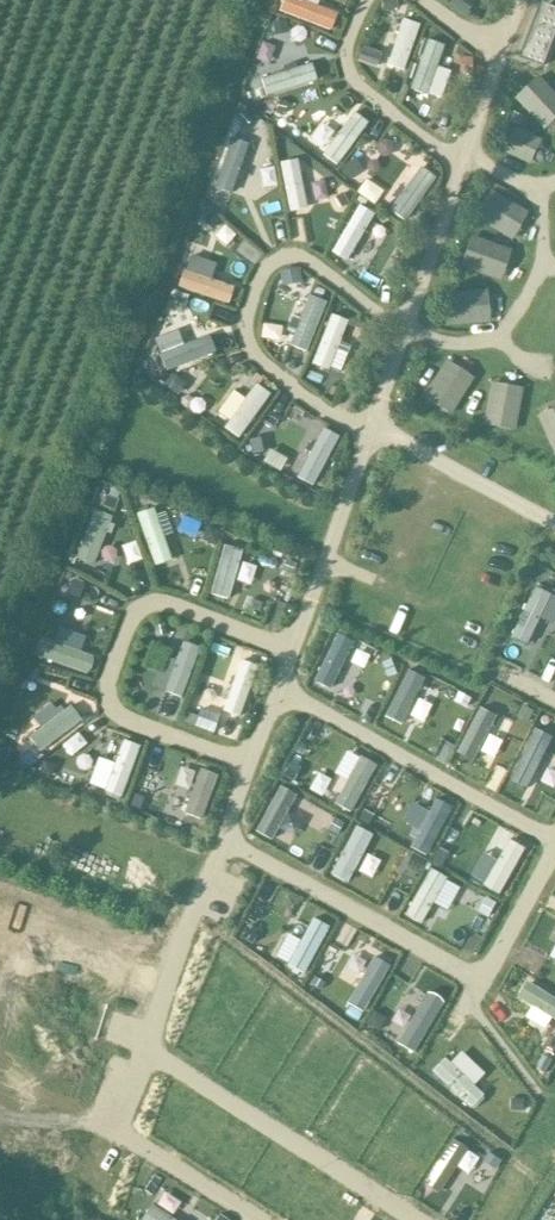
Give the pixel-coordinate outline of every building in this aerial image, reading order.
[(304,0),(282,0),(278,12),(330,29),(337,11),(304,0)] [(554,37),(554,8),(548,5),(527,61),(544,67),(554,37)] [(404,71),(420,24),(402,18),(386,64),(404,71)] [(444,45),(429,40),(412,89),(427,94),(444,45)] [(357,62),(375,65),(377,53),(359,50),(357,62)] [(316,83),(312,64),(262,75),(266,94),(316,83)] [(541,75),(516,97),(545,129),(554,119),(554,90),(541,75)] [(368,128),(353,116),(324,153),(339,165),(368,128)] [(532,163),(544,137),(515,124),(504,150),(532,163)] [(247,145),(228,139),(212,186),(231,193),(247,145)] [(287,160),(280,161),(289,212),(306,209),(297,158),(287,160)] [(387,209),(402,221),(435,177),(419,166),(387,209)] [(365,178),(356,192),(374,204),(383,190),(365,178)] [(527,214),(490,193),(475,219),(512,240),(527,214)] [(373,214),(357,206),(331,252),(346,261),(373,214)] [(512,250),(472,234),(461,263),(500,278),(512,250)] [(189,241),(182,259),(199,265),(206,247),(189,241)] [(278,270),(281,284),(301,280),(298,266),(278,270)] [(232,288),(183,270),(176,288),(226,306),(232,288)] [(485,288),(446,291),(448,326),(488,323),(485,288)] [(323,302),(306,296),(289,342),(306,348),(323,302)] [(347,320),(329,314),(311,363),(329,370),(347,320)] [(217,353),(210,336),(161,354),(168,372),(217,353)] [(471,378),(446,363),(425,397),(449,412),(471,378)] [(269,395),(254,383),(222,426),(237,437),(269,395)] [(521,389),(492,383),(484,422),(513,428),(521,389)] [(536,414),(552,453),(554,452),(554,406),(536,414)] [(336,434),(322,427),(297,477),(312,484),(336,434)] [(114,506),(120,487),(108,483),(102,503),(114,506)] [(153,507),(137,512),(154,564),(170,559),(153,507)] [(112,515),(94,509),(77,558),(95,564),(112,515)] [(243,543),(226,539),(214,590),(231,594),(243,543)] [(136,540),(121,545),(127,564),(142,559),(136,540)] [(552,595),(536,587),(512,635),(528,643),(552,595)] [(76,599),(72,617),(90,621),(93,603),(76,599)] [(356,642),(340,634),(316,682),(332,690),(356,642)] [(96,656),(44,637),(37,655),(89,674),(96,656)] [(200,650),(183,643),(163,691),(176,697),(200,650)] [(259,664),(242,659),(225,710),(243,716),(259,664)] [(421,678),(406,670),(381,718),(397,726),(421,678)] [(83,722),(73,706),(30,735),(41,751),(83,722)] [(497,715),(481,707),(457,754),(473,762),(497,715)] [(554,738),(539,730),(515,778),(531,786),(554,738)] [(77,732),(60,743),(69,755),(85,744),(77,732)] [(140,744),(121,738),(106,787),(122,795),(140,744)] [(374,762),(358,754),(334,801),(349,809),(374,762)] [(217,776),(201,768),(184,813),(202,819),(217,776)] [(294,796),(278,788),(254,835),(270,843),(294,796)] [(450,808),(434,800),(410,847),(426,855),(450,808)] [(369,836),(354,828),(329,876),(345,884),(369,836)] [(525,848),(509,840),(485,888),(501,896),(525,848)] [(444,880),(428,872),(404,920),(420,928),(444,880)] [(328,928),(312,920),(288,967),(304,975),(328,928)] [(546,942),(554,948),(554,927),(546,942)] [(387,967),(371,959),(347,1006),(362,1014),(387,967)] [(527,984),(517,1000),(554,1023),(554,1000),(527,984)] [(442,1003),(426,995),(402,1042),(417,1050),(442,1003)] [(484,1096),(444,1058),(432,1071),(472,1109),(484,1096)] [(470,1152),(452,1140),(423,1185),(441,1196),(470,1152)] [(149,1203),(139,1219),(140,1219),(177,1219),(149,1203)]
